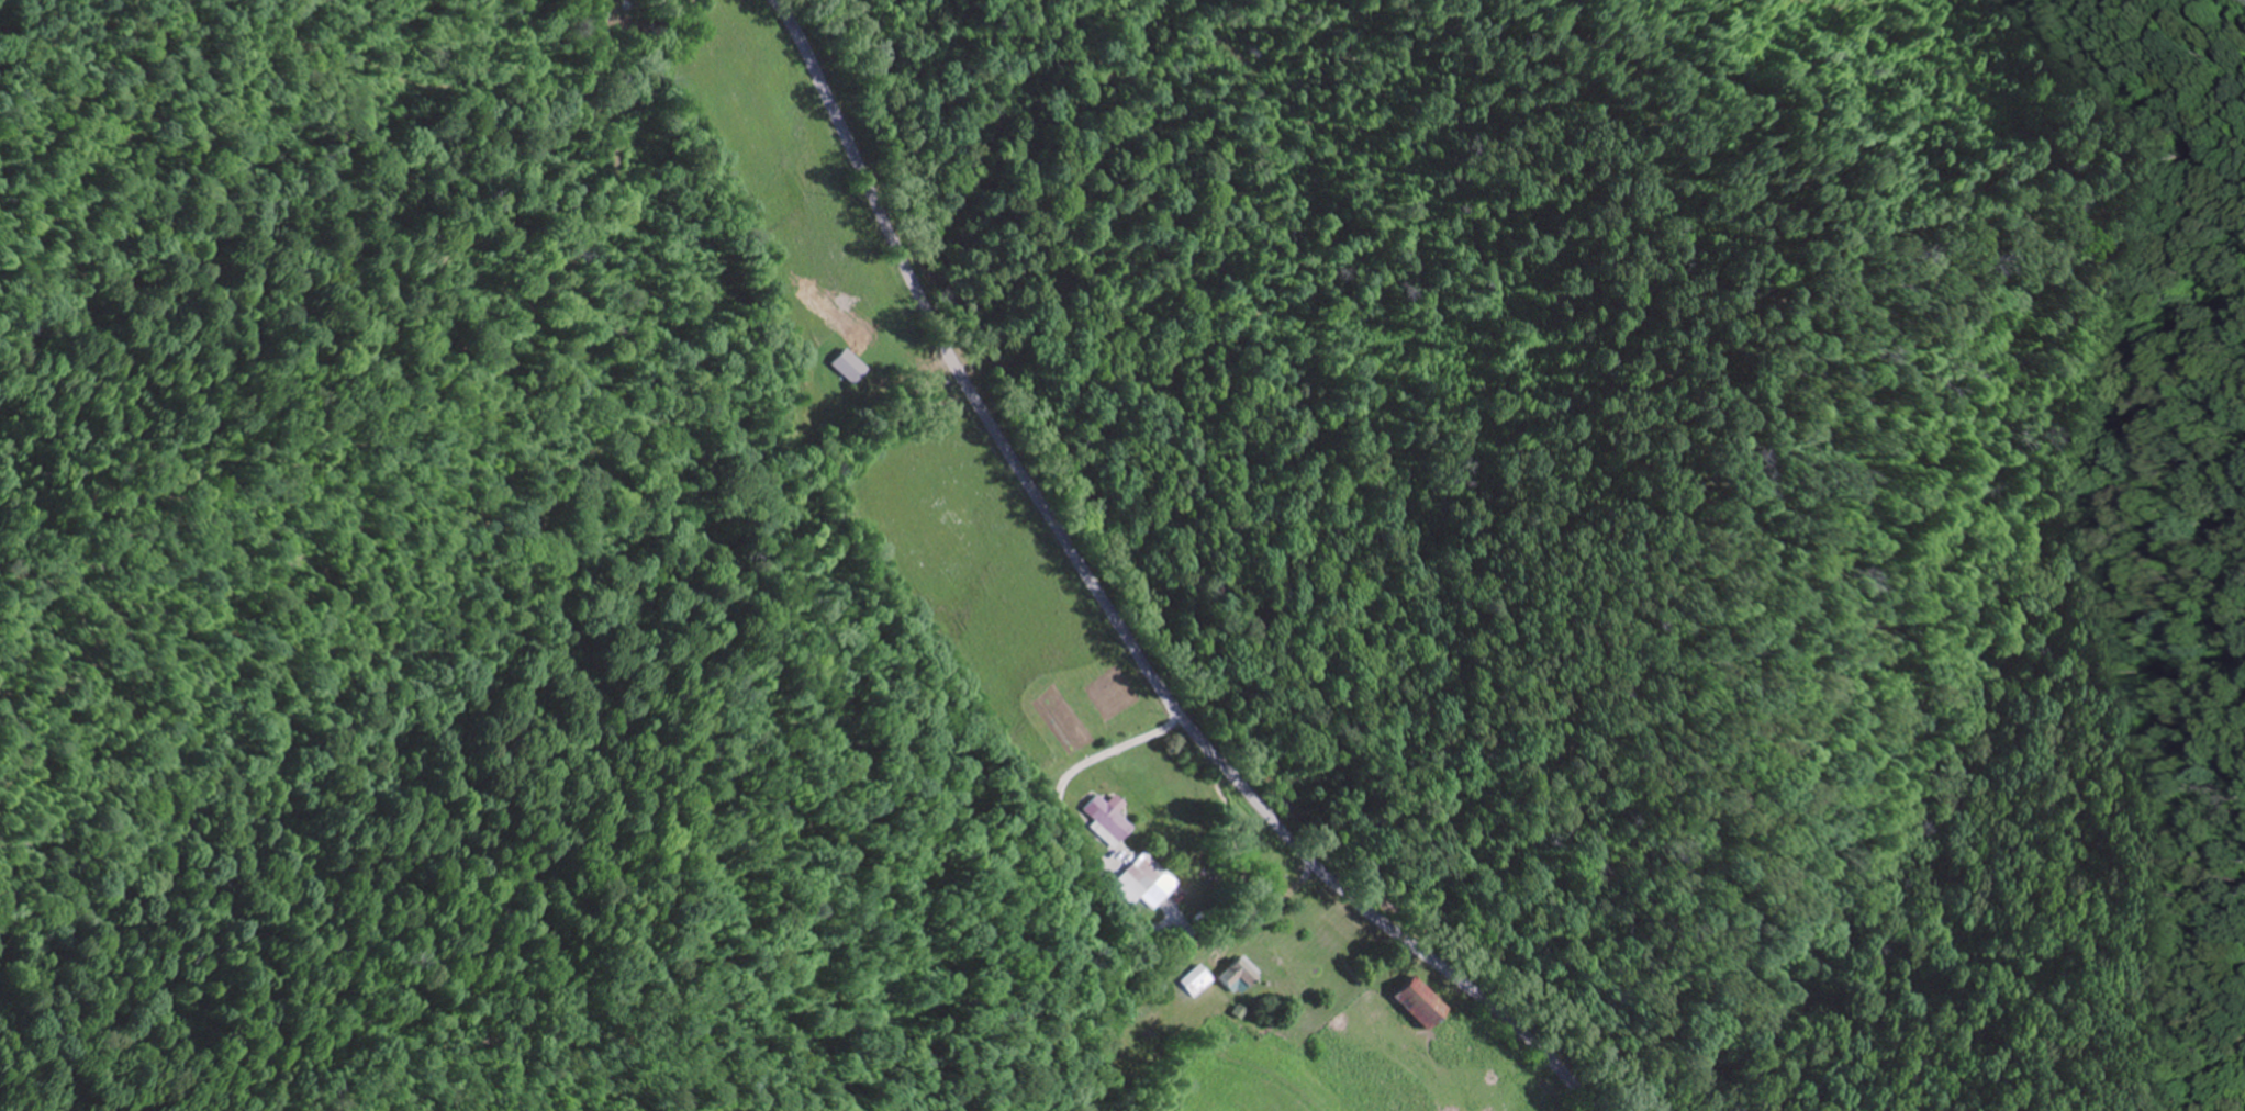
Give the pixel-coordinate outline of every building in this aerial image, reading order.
[(1111,797),(1104,805),(1093,795),(1081,810),(1094,822),(1090,827),(1113,847),(1130,827),(1113,813),(1120,804),(1111,797)] [(1116,892),(1129,905),(1163,871),(1143,851),(1115,879),(1122,886),(1116,892)] [(1225,994),(1255,982),(1245,959),(1216,971),(1225,994)] [(1192,999),(1211,981),(1195,965),(1177,983),(1192,999)] [(1422,1032),(1444,1010),(1409,975),(1387,997),(1422,1032)]
